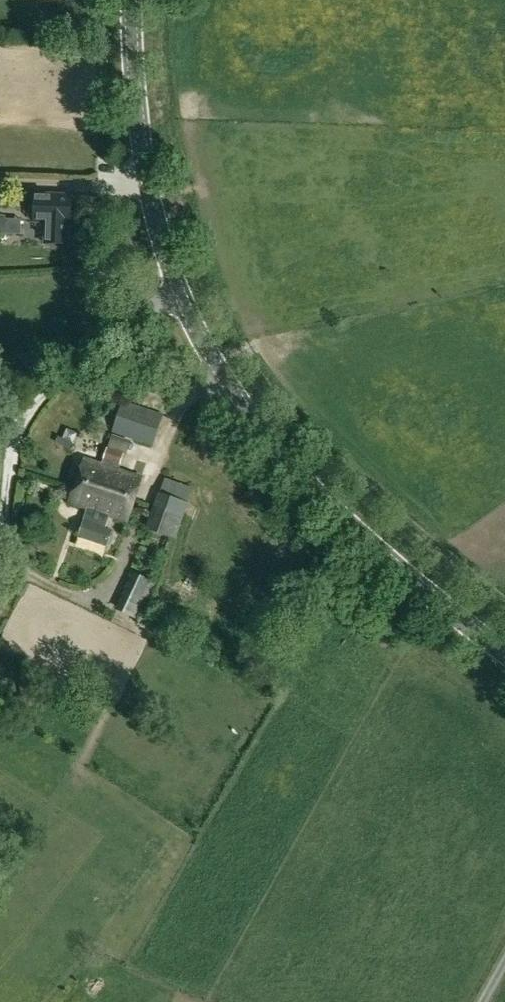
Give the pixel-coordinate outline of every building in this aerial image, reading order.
[(72,196),(35,194),(34,222),(47,222),(46,243),(69,244),(70,223),(71,223),(72,196)] [(0,214),(0,232),(20,233),(20,218),(5,217),(5,214),(0,214)] [(153,446),(164,414),(124,401),(112,433),(153,446)] [(108,450),(103,464),(84,458),(76,481),(134,502),(142,477),(119,470),(124,455),(108,450)] [(158,492),(153,509),(183,520),(189,504),(187,503),(193,488),(165,478),(159,493),(158,492)] [(76,481),(69,503),(88,509),(79,537),(108,546),(113,531),(101,527),(105,515),(127,522),(134,502),(76,481)] [(175,539),(177,540),(183,520),(153,509),(146,529),(153,532),(175,539)] [(138,621),(156,582),(133,571),(115,610),(138,621)]
